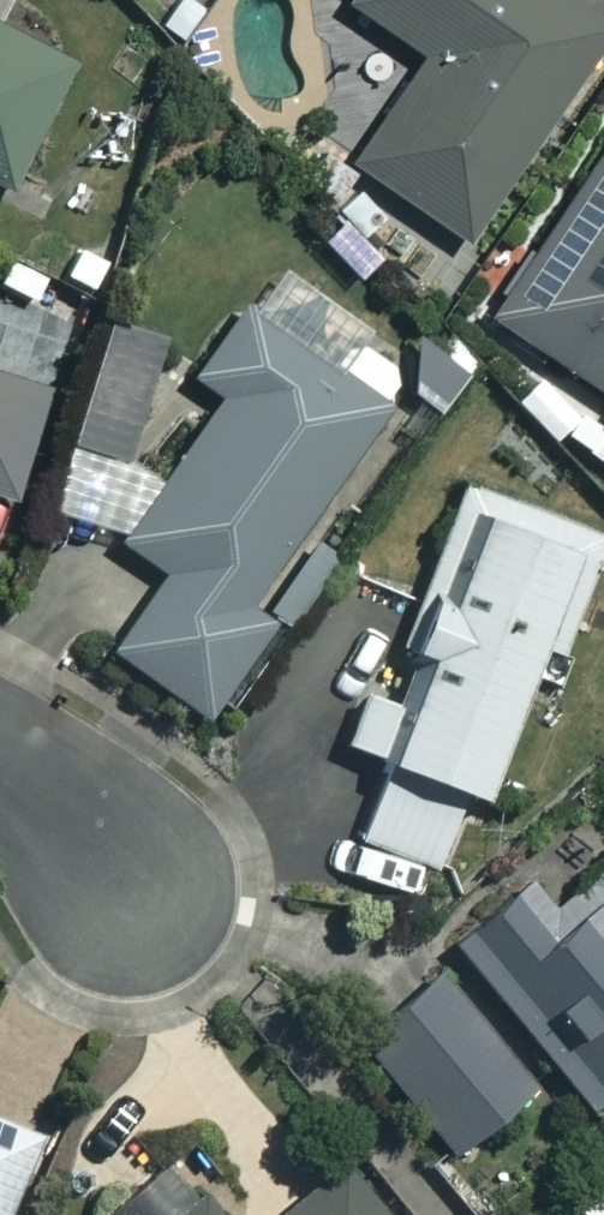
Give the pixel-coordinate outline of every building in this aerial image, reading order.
[(336,7),(413,59),(339,167),(455,246),(603,27),(603,0),(341,0),(336,7)] [(65,60),(0,27),(0,190),(65,60)] [(554,433),(533,462),(603,514),(603,174),(496,325),(541,357),(509,401),(554,433)] [(182,378),(213,398),(115,543),(157,571),(103,650),(202,716),(266,620),(245,606),(379,407),(316,364),(338,331),(252,273),(182,378)] [(2,506),(41,393),(0,379),(0,505),(2,506)] [(419,660),(401,708),(356,690),(335,745),(380,763),(351,840),(435,872),(465,794),(488,803),(527,701),(539,706),(601,544),(456,489),(393,650),(419,660)] [(547,920),(519,888),(448,949),(586,1108),(603,1092),(603,870),(547,920)] [(533,1078),(439,963),(352,1034),(445,1149),(533,1078)] [(32,1143),(0,1129),(0,1214),(2,1214),(32,1143)] [(339,1165),(278,1214),(380,1214),(339,1165)] [(140,1183),(101,1214),(167,1214),(140,1183)] [(201,1193),(175,1214),(219,1214),(201,1193)]
